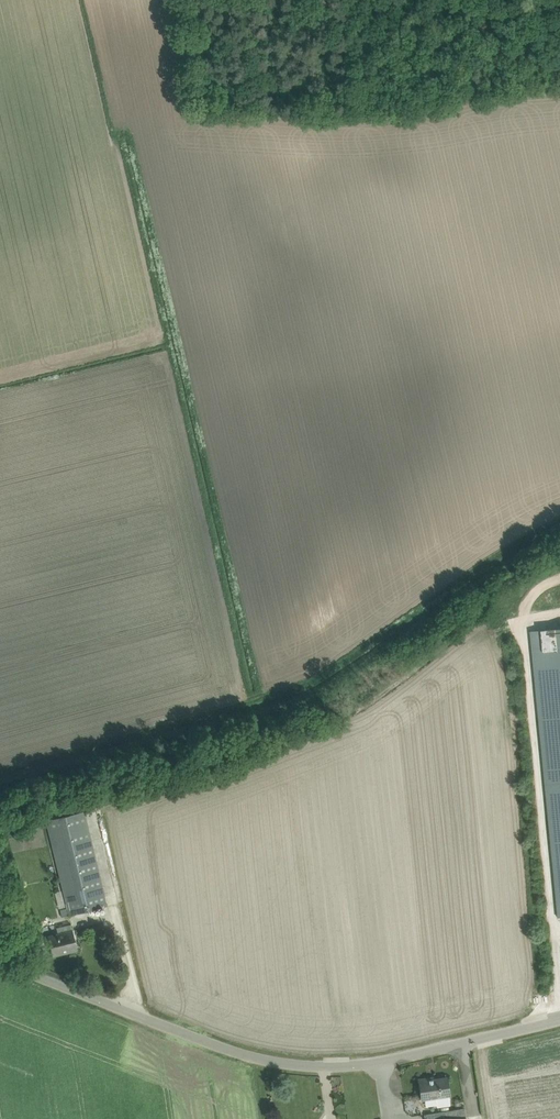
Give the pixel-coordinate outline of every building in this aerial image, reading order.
[(531,631),(539,717),(559,917),(559,916),(559,628),(531,631)] [(47,820),(68,908),(60,910),(62,916),(108,905),(83,803),(47,811),(49,820),(47,820)] [(53,956),(78,950),(73,929),(48,935),(53,956)] [(422,1099),(436,1097),(437,1105),(450,1103),(449,1095),(450,1094),(447,1077),(429,1080),(429,1078),(419,1079),(422,1099)] [(465,1108),(427,1114),(427,1118),(466,1118),(465,1108)]
